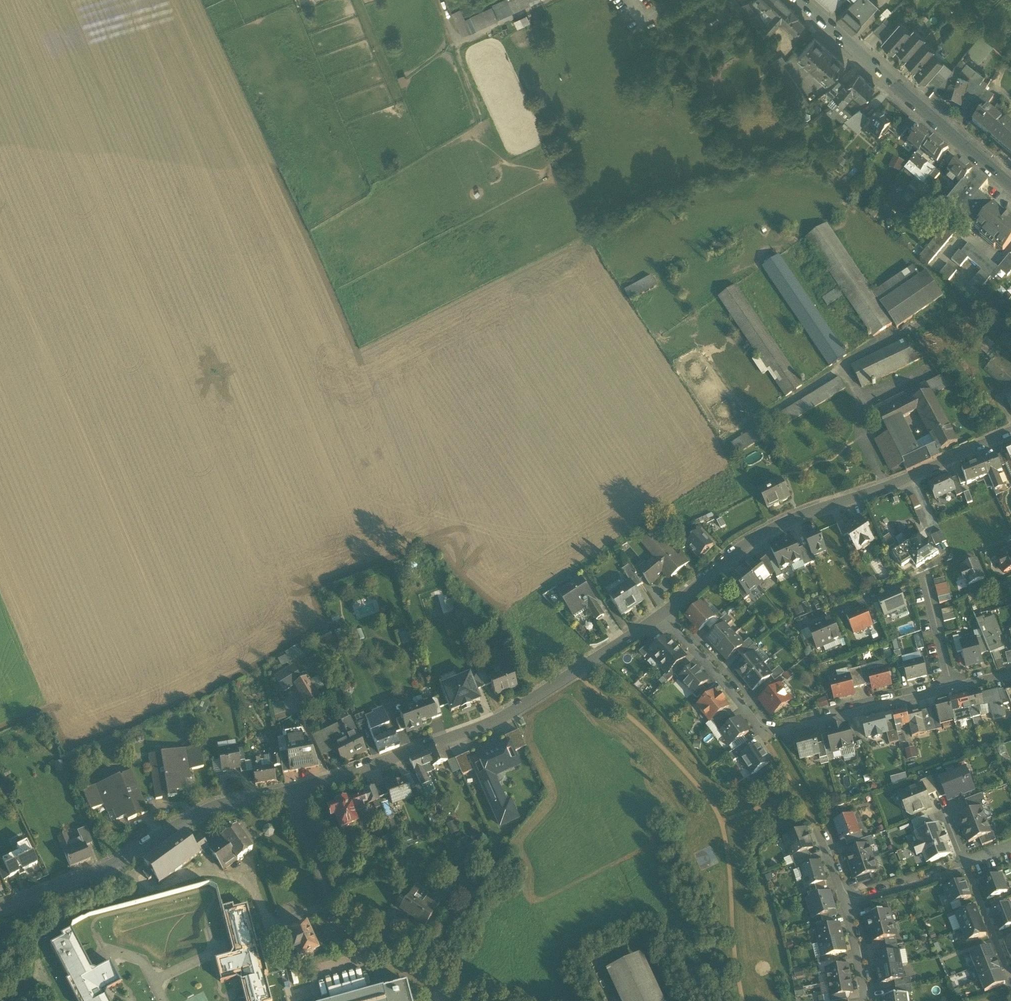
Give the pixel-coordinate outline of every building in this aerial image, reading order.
[(538,0),(495,0),(466,13),(463,5),(452,10),(462,33),(538,0)] [(711,33),(719,28),(717,25),(720,23),(731,16),(721,0),(719,0),(712,5),(713,7),(700,16),(711,33)] [(736,12),(742,8),(736,0),(728,0),(736,12)] [(746,14),(749,19),(753,15),(759,10),(756,7),(755,6),(757,5),(754,1),(753,3),(752,0),(746,3),(751,11),(746,14)] [(767,10),(757,0),(756,0),(754,1),(757,5),(755,6),(756,7),(759,10),(761,14),(767,10)] [(767,10),(768,10),(773,5),(770,1),(771,0),(757,0),(767,10)] [(782,19),(791,9),(782,0),(771,0),(770,1),(773,5),(768,10),(774,16),(767,23),(762,29),(766,36),(767,37),(782,19)] [(839,3),(836,0),(823,0),(834,9),(839,3)] [(852,33),(853,32),(854,31),(879,4),(874,0),(855,0),(854,1),(853,0),(852,1),(848,6),(837,18),(852,33)] [(741,6),(746,14),(751,11),(746,3),(741,6)] [(798,15),(791,9),(782,19),(797,33),(798,31),(799,31),(801,29),(800,29),(805,24),(797,17),(798,15)] [(761,14),(759,10),(753,15),(749,19),(753,26),(758,23),(762,29),(767,23),(761,14)] [(514,20),(517,28),(530,22),(526,14),(514,20)] [(987,18),(977,23),(981,31),(991,26),(987,18)] [(970,26),(963,19),(955,26),(963,34),(970,26)] [(873,30),(883,40),(893,29),(883,20),(873,30)] [(897,48),(908,57),(922,41),(924,39),(915,31),(917,29),(915,27),(911,31),(909,29),(907,31),(899,24),(901,21),(900,21),(893,29),(883,40),(882,41),(894,51),(897,48)] [(907,31),(909,29),(901,21),(899,24),(907,31)] [(926,37),(917,29),(915,31),(924,39),(926,37)] [(993,45),(981,34),(969,49),(978,56),(976,59),(975,60),(979,62),(993,45)] [(798,56),(828,83),(844,65),(814,38),(798,56)] [(932,46),(924,39),(922,41),(930,49),(932,46)] [(930,49),(922,41),(908,57),(906,59),(916,69),(914,71),(926,81),(927,80),(936,69),(943,61),(944,61),(943,60),(941,62),(933,55),(935,53),(933,51),(935,49),(932,46),(930,49)] [(967,52),(976,59),(978,56),(969,49),(967,52)] [(943,60),(935,53),(933,55),(941,62),(943,60)] [(952,70),(946,77),(944,80),(950,84),(953,75),(969,79),(968,81),(979,88),(980,88),(982,83),(986,78),(962,58),(952,70)] [(952,70),(943,61),(936,69),(946,77),(952,70)] [(795,105),(800,111),(810,104),(783,64),(773,71),(795,105)] [(927,80),(937,88),(944,80),(946,77),(936,69),(927,80)] [(846,88),(851,92),(857,85),(859,87),(865,80),(859,74),(847,87),(846,88)] [(953,75),(950,84),(945,101),(961,106),(968,81),(969,79),(953,75)] [(832,98),(839,91),(844,85),(839,80),(832,87),(819,97),(827,104),(832,98)] [(874,88),(865,80),(859,87),(857,85),(851,92),(853,94),(852,96),(855,99),(857,97),(861,101),(867,96),(874,88)] [(944,80),(937,88),(934,92),(945,101),(950,84),(944,80)] [(979,88),(968,81),(961,106),(966,107),(972,113),(975,109),(985,91),(980,88),(979,88)] [(988,87),(982,83),(980,88),(985,91),(988,87)] [(847,87),(844,85),(839,91),(844,95),(848,99),(852,96),(853,94),(851,92),(846,88),(847,87)] [(839,91),(832,98),(827,104),(832,108),(837,102),(842,106),(843,106),(848,99),(844,95),(839,91)] [(994,96),(985,91),(975,109),(972,113),(971,115),(975,119),(987,106),(994,96)] [(832,108),(845,120),(852,114),(843,106),(842,106),(837,102),(832,108)] [(973,122),(992,138),(1005,122),(999,116),(997,119),(985,109),(987,106),(975,119),(973,122)] [(997,119),(999,116),(987,106),(985,109),(997,119)] [(845,120),(858,131),(863,126),(869,118),(860,109),(845,120)] [(863,126),(879,140),(891,125),(884,119),(885,117),(881,114),(880,115),(875,111),(869,118),(863,126)] [(1005,122),(992,138),(1010,155),(1010,123),(1007,120),(1005,122)] [(894,135),(899,140),(908,129),(902,125),(894,135)] [(913,147),(919,152),(921,150),(932,137),(921,128),(909,142),(914,146),(913,147)] [(932,137),(921,150),(932,159),(937,164),(948,151),(932,137)] [(916,169),(916,170),(920,173),(928,164),(932,159),(921,150),(919,152),(910,164),(916,169)] [(900,171),(905,161),(894,156),(889,166),(900,171)] [(962,184),(963,185),(973,172),(974,172),(958,159),(947,172),(962,184)] [(905,170),(911,175),(916,170),(916,169),(910,164),(905,170)] [(936,171),(928,164),(920,173),(916,170),(911,175),(916,179),(923,186),(936,171)] [(923,186),(927,189),(933,183),(940,174),(936,171),(923,186)] [(967,222),(974,228),(975,227),(993,206),(979,194),(988,184),(974,172),(973,172),(963,185),(962,184),(945,204),(966,221),(965,222),(966,224),(967,222)] [(289,179),(295,195),(304,191),(298,176),(289,179)] [(918,192),(923,186),(916,179),(910,185),(918,192)] [(1003,251),(1010,241),(1010,221),(993,206),(975,227),(977,226),(983,231),(981,233),(980,235),(982,233),(996,245),(994,247),(996,245),(998,243),(1004,249),(1002,251),(1003,251)] [(875,338),(895,324),(881,303),(874,294),(860,272),(827,224),(813,234),(807,238),(875,338)] [(919,257),(928,265),(956,233),(947,225),(919,257)] [(710,249),(714,256),(735,245),(732,238),(710,249)] [(968,258),(982,270),(991,278),(998,268),(969,244),(961,253),(959,251),(952,260),(960,267),(968,258)] [(998,268),(991,278),(994,280),(1001,271),(1007,276),(1010,272),(1010,256),(1010,255),(998,268)] [(763,268),(830,368),(847,357),(780,257),(765,267),(763,268)] [(669,271),(673,277),(687,270),(683,263),(669,271)] [(940,274),(948,282),(957,272),(948,264),(940,274)] [(918,265),(874,294),(881,303),(924,275),(918,265)] [(971,300),(991,278),(982,270),(962,293),(971,300)] [(924,275),(881,303),(895,324),(898,329),(944,298),(927,272),(924,275)] [(624,289),(630,300),(657,286),(651,276),(624,289)] [(769,372),(786,397),(803,386),(736,286),(719,297),(769,372)] [(823,300),(827,307),(842,297),(838,290),(823,300)] [(994,352),(998,348),(987,337),(978,345),(992,360),(998,355),(994,352)] [(852,365),(855,372),(913,346),(908,339),(852,365)] [(913,345),(913,346),(855,372),(862,387),(924,358),(913,345)] [(985,368),(1006,387),(1010,381),(1010,367),(998,355),(985,368)] [(940,376),(927,382),(914,389),(918,397),(931,391),(933,395),(949,386),(940,376)] [(775,418),(781,428),(846,389),(840,379),(775,418)] [(879,417),(895,409),(912,400),(918,397),(914,389),(875,408),(879,417)] [(917,410),(925,426),(937,420),(935,416),(942,413),(933,395),(931,391),(918,397),(912,400),(917,410)] [(902,417),(917,410),(912,400),(895,409),(900,419),(902,417)] [(879,417),(884,426),(900,419),(895,409),(879,417)] [(937,420),(942,429),(949,426),(942,413),(935,416),(937,420)] [(906,424),(902,417),(900,419),(884,426),(888,433),(906,424)] [(937,420),(925,426),(930,435),(942,429),(937,420)] [(907,470),(925,462),(921,453),(915,443),(906,424),(888,433),(903,463),(906,470),(907,470)] [(957,442),(949,426),(942,429),(930,435),(935,446),(938,451),(939,451),(957,442)] [(732,444),(738,454),(763,439),(757,429),(732,444)] [(892,468),(903,463),(888,433),(877,439),(892,468)] [(935,446),(930,435),(915,443),(921,453),(929,449),(935,446)] [(935,446),(929,449),(933,458),(941,454),(939,451),(938,451),(935,446)] [(925,462),(933,458),(929,449),(921,453),(925,462)] [(1001,454),(1006,464),(1009,463),(1006,455),(1007,455),(1006,455),(1005,451),(1001,453),(1001,454)] [(997,456),(1001,467),(1006,464),(1001,454),(997,456)] [(983,461),(988,476),(993,475),(998,473),(1002,471),(1001,467),(997,456),(983,461)] [(976,481),(989,477),(988,476),(983,461),(962,469),(963,472),(967,482),(967,484),(976,481)] [(958,474),(961,484),(967,482),(963,472),(958,474)] [(998,473),(993,475),(994,479),(997,481),(999,486),(994,489),(995,492),(1004,488),(998,473)] [(994,479),(993,475),(988,476),(989,477),(994,489),(999,486),(997,481),(994,479)] [(929,484),(936,499),(954,491),(955,490),(950,479),(949,476),(929,484)] [(954,491),(957,496),(963,494),(956,477),(950,479),(955,490),(954,491)] [(989,477),(976,481),(978,484),(984,482),(987,490),(993,488),(989,477)] [(760,490),(769,508),(790,497),(781,479),(760,490)] [(964,493),(967,503),(973,502),(969,491),(964,493)] [(916,494),(910,497),(914,508),(920,505),(916,494)] [(858,543),(861,548),(873,541),(867,532),(868,531),(860,518),(851,524),(852,525),(847,529),(846,530),(849,534),(848,535),(850,539),(850,542),(853,542),(858,543)] [(841,534),(843,538),(848,535),(849,534),(846,530),(847,529),(843,522),(837,524),(841,534)] [(826,551),(839,546),(835,536),(830,523),(817,529),(817,530),(826,551)] [(809,545),(814,556),(826,551),(817,530),(813,532),(811,531),(804,534),(809,545)] [(644,574),(651,585),(659,577),(658,575),(666,569),(673,577),(686,566),(678,557),(655,531),(648,537),(653,542),(652,544),(658,556),(643,569),(647,573),(644,574)] [(686,545),(699,558),(713,545),(699,531),(692,539),(686,545)] [(931,536),(936,546),(946,541),(942,531),(931,536)] [(841,534),(835,536),(839,546),(842,553),(848,550),(843,538),(841,534)] [(909,544),(902,534),(895,539),(899,545),(902,549),(909,544)] [(889,535),(883,539),(890,549),(896,545),(889,535)] [(909,544),(902,549),(893,554),(902,567),(911,560),(917,568),(939,554),(930,541),(924,544),(919,537),(909,544)] [(793,539),(782,543),(792,566),(802,561),(798,550),(793,539)] [(858,550),(861,548),(858,543),(853,542),(858,550)] [(781,570),(792,566),(782,543),(771,548),(776,560),(781,570)] [(809,545),(803,548),(810,564),(816,562),(814,556),(809,545)] [(891,551),(893,554),(902,549),(899,545),(891,551)] [(805,567),(810,564),(803,548),(798,550),(802,561),(805,567)] [(1004,573),(1010,570),(1010,550),(997,556),(1004,573)] [(678,557),(686,566),(691,561),(683,553),(678,557)] [(758,563),(770,578),(775,573),(771,563),(768,555),(758,563)] [(755,559),(744,568),(759,586),(769,578),(770,578),(758,563),(755,559)] [(776,560),(771,563),(775,573),(777,578),(783,575),(781,570),(776,560)] [(794,571),(805,567),(802,561),(792,566),(794,571)] [(967,580),(969,585),(984,579),(976,561),(961,567),(964,573),(962,574),(965,581),(967,580)] [(632,580),(636,588),(642,584),(630,565),(623,569),(631,581),(632,580)] [(748,595),(759,586),(744,568),(733,577),(741,587),(748,595)] [(759,586),(763,591),(773,583),(769,578),(759,586)] [(934,581),(935,586),(947,584),(946,578),(934,581)] [(571,611),(585,602),(593,597),(582,579),(560,593),(571,611)] [(612,597),(623,615),(633,609),(632,608),(645,600),(636,588),(632,580),(631,581),(617,590),(619,593),(612,597)] [(935,587),(937,592),(948,590),(947,584),(935,587)] [(763,591),(759,586),(748,595),(749,596),(753,601),(764,593),(763,591)] [(737,591),(744,600),(749,596),(748,595),(741,587),(737,591)] [(950,595),(948,590),(937,592),(938,598),(950,595)] [(909,615),(906,607),(899,591),(878,600),(885,616),(889,614),(896,611),(900,619),(909,615)] [(938,598),(940,604),(951,601),(950,595),(938,598)] [(593,597),(585,602),(590,609),(597,604),(593,597)] [(575,618),(590,609),(585,602),(571,611),(575,618)] [(686,616),(699,631),(714,618),(705,608),(701,603),(696,608),(693,607),(691,609),(691,612),(686,616)] [(714,618),(717,615),(719,613),(711,603),(705,608),(714,618)] [(590,609),(597,620),(604,615),(597,604),(590,609)] [(802,606),(794,610),(796,616),(804,613),(802,606)] [(846,615),(854,634),(856,633),(858,633),(862,632),(863,630),(873,626),(865,608),(846,615)] [(942,611),(943,617),(955,614),(953,608),(942,611)] [(722,610),(719,613),(717,615),(721,620),(727,615),(722,610)] [(893,621),(900,619),(896,611),(889,614),(893,621)] [(955,614),(943,617),(944,622),(956,620),(955,614)] [(706,624),(711,629),(721,620),(717,615),(706,624)] [(713,627),(717,631),(725,625),(727,627),(733,622),(727,615),(713,627)] [(979,619),(977,620),(991,654),(992,653),(998,651),(1002,649),(997,638),(1000,637),(994,618),(986,621),(983,619),(979,619)] [(797,623),(799,629),(808,625),(805,619),(797,623)] [(809,629),(817,649),(823,647),(839,640),(841,640),(832,619),(809,629)] [(708,640),(718,650),(734,635),(727,627),(725,625),(717,631),(708,640)] [(801,632),(805,641),(812,639),(808,629),(801,632)] [(974,632),(976,639),(983,637),(980,631),(974,632)] [(399,634),(403,643),(409,641),(405,632),(399,634)] [(736,638),(734,635),(718,650),(727,660),(737,651),(743,646),(743,645),(741,643),(741,641),(738,638),(736,638)] [(953,638),(957,653),(963,652),(961,643),(959,636),(953,638)] [(653,657),(658,663),(676,647),(666,637),(656,646),(649,653),(649,654),(653,657)] [(918,649),(925,647),(923,637),(916,639),(918,649)] [(976,639),(980,656),(990,653),(983,637),(976,639)] [(963,652),(967,668),(982,664),(980,656),(976,639),(961,643),(963,652)] [(742,656),(743,655),(754,646),(754,645),(749,640),(743,645),(743,646),(737,651),(742,656)] [(839,640),(823,647),(825,652),(842,646),(839,640)] [(892,642),(894,652),(900,651),(897,640),(892,642)] [(639,652),(644,658),(649,654),(649,653),(656,646),(652,641),(639,652)] [(758,651),(754,646),(743,655),(747,660),(754,654),(755,654),(758,651)] [(685,658),(676,647),(658,663),(667,673),(668,674),(675,667),(685,658)] [(289,651),(292,659),(297,657),(294,649),(289,651)] [(761,649),(758,651),(755,654),(763,665),(769,660),(761,649)] [(896,658),(899,670),(905,669),(902,658),(900,651),(894,652),(895,658),(896,658)] [(998,651),(992,653),(995,662),(1001,659),(998,651)] [(920,653),(902,658),(904,666),(922,661),(920,653)] [(741,674),(745,679),(763,665),(755,654),(754,654),(747,660),(736,669),(740,674),(741,674)] [(653,668),(658,663),(653,657),(648,662),(653,668)] [(904,666),(908,681),(927,676),(923,661),(922,661),(904,666)] [(868,673),(884,669),(882,662),(866,666),(867,667),(868,673)] [(771,674),(763,665),(745,679),(750,685),(749,686),(753,691),(771,677),(772,676),(771,674)] [(296,684),(308,705),(320,698),(317,691),(310,681),(306,673),(299,677),(292,666),(275,677),(284,691),(296,684)] [(692,693),(693,694),(702,686),(708,681),(694,666),(688,671),(679,680),(685,686),(689,686),(694,692),(692,693)] [(675,675),(679,671),(675,667),(668,674),(667,673),(663,677),(668,682),(675,675)] [(684,667),(679,671),(675,675),(679,680),(688,671),(684,667)] [(861,668),(861,669),(849,672),(850,676),(853,689),(865,686),(871,684),(868,673),(867,667),(861,668)] [(780,668),(771,674),(772,676),(771,677),(775,682),(781,677),(783,676),(785,674),(780,668)] [(836,671),(838,679),(850,676),(849,672),(848,668),(836,671)] [(871,684),(873,690),(891,685),(887,669),(884,669),(868,673),(871,684)] [(477,673),(483,687),(489,685),(483,671),(478,673),(477,673)] [(490,684),(495,695),(516,687),(510,671),(495,677),(497,681),(490,684)] [(785,674),(783,676),(788,682),(793,677),(789,671),(785,674)] [(478,672),(469,676),(475,690),(483,687),(477,673),(478,673),(478,672)] [(442,686),(441,687),(441,688),(441,687),(451,711),(451,712),(452,712),(452,711),(460,708),(461,709),(470,705),(470,704),(478,701),(479,701),(479,700),(475,690),(469,676),(469,675),(468,676),(442,686)] [(833,691),(835,700),(855,695),(853,689),(850,676),(838,679),(830,681),(831,683),(833,691)] [(317,677),(310,681),(317,691),(323,687),(317,677)] [(766,688),(770,693),(779,686),(780,686),(784,683),(781,677),(775,682),(766,688)] [(790,690),(784,683),(780,686),(785,693),(790,690)] [(826,693),(833,691),(831,683),(824,685),(826,693)] [(693,694),(697,699),(706,690),(702,686),(693,694)] [(760,700),(772,716),(791,702),(785,693),(780,686),(779,686),(770,693),(760,700)] [(1002,703),(1002,705),(1009,704),(1003,690),(997,691),(1000,703),(1002,703)] [(698,706),(711,721),(724,710),(728,707),(724,702),(725,701),(721,696),(720,697),(716,691),(698,706)] [(970,709),(978,707),(983,706),(983,705),(982,699),(980,691),(967,695),(970,709)] [(983,695),(984,699),(985,699),(986,704),(985,704),(985,705),(988,705),(989,705),(990,706),(992,714),(994,720),(1005,717),(1002,705),(1002,703),(1000,703),(997,691),(983,695)] [(973,719),(970,709),(967,695),(953,698),(953,699),(955,706),(951,708),(954,719),(955,723),(973,719)] [(414,705),(420,724),(436,718),(430,701),(429,700),(422,702),(421,698),(413,701),(414,705)] [(826,698),(817,701),(821,709),(829,706),(826,698)] [(430,701),(436,718),(442,716),(437,699),(430,701)] [(940,723),(954,719),(951,708),(949,700),(934,703),(936,711),(939,723),(940,723)] [(275,720),(285,718),(283,701),(273,703),(275,720)] [(985,705),(985,704),(983,705),(983,706),(978,707),(981,716),(992,714),(990,706),(989,705),(988,705),(985,705)] [(422,728),(420,724),(414,705),(405,708),(406,711),(400,713),(402,718),(406,730),(407,733),(422,728)] [(970,709),(973,719),(981,717),(981,716),(978,707),(970,709)] [(711,721),(714,726),(729,715),(724,710),(711,721)] [(900,727),(910,724),(908,718),(906,710),(892,714),(893,715),(893,718),(897,734),(898,734),(901,733),(900,727)] [(926,733),(935,731),(931,713),(930,710),(921,712),(923,720),(922,720),(926,733)] [(910,717),(908,718),(910,724),(913,737),(926,734),(926,733),(922,720),(923,720),(921,712),(921,711),(910,714),(910,717)] [(936,711),(931,713),(935,731),(942,729),(940,723),(939,723),(936,711)] [(368,726),(370,731),(378,728),(389,724),(384,712),(374,716),(374,714),(373,715),(365,718),(368,726)] [(734,723),(729,715),(714,726),(720,734),(722,733),(721,732),(734,723)] [(888,734),(884,720),(884,717),(883,716),(863,721),(867,739),(873,737),(874,740),(882,738),(881,735),(887,734),(888,734)] [(982,723),(981,717),(973,719),(974,725),(982,723)] [(344,730),(353,726),(349,718),(347,719),(340,722),(344,730)] [(396,720),(400,732),(406,730),(402,718),(396,720)] [(893,718),(884,720),(888,734),(887,734),(890,745),(900,742),(898,734),(897,734),(893,718)] [(725,736),(731,745),(742,737),(749,732),(739,719),(734,723),(721,732),(722,733),(725,736)] [(344,730),(347,736),(355,732),(353,726),(344,730)] [(718,741),(725,736),(722,733),(720,734),(714,726),(710,730),(718,741)] [(832,754),(833,754),(854,748),(853,747),(854,747),(854,746),(853,746),(849,730),(843,726),(827,730),(828,735),(832,750),(832,754)] [(381,737),(378,728),(370,731),(379,754),(399,747),(393,733),(381,737)] [(292,730),(293,738),(304,736),(305,738),(306,738),(302,729),(292,730)] [(356,755),(347,736),(344,730),(338,733),(337,729),(319,737),(320,739),(325,750),(332,747),(334,751),(337,749),(343,762),(356,755)] [(283,732),(284,738),(284,740),(293,738),(292,730),(283,732)] [(509,743),(513,753),(526,747),(518,731),(504,737),(507,744),(509,743)] [(364,751),(355,732),(347,736),(356,755),(364,751)] [(795,738),(801,760),(819,755),(817,745),(814,734),(795,738)] [(824,743),(826,752),(832,750),(828,735),(822,736),(824,743)] [(319,766),(305,738),(304,736),(293,738),(284,740),(286,752),(290,772),(300,771),(300,770),(319,767),(319,766)] [(742,737),(731,745),(729,747),(733,752),(746,744),(747,743),(742,737)] [(286,752),(284,740),(284,738),(277,739),(279,753),(286,752)] [(315,742),(319,753),(325,750),(320,739),(315,742)] [(217,745),(218,751),(236,747),(235,742),(217,745)] [(475,770),(480,782),(493,776),(493,777),(504,772),(518,765),(513,753),(509,743),(507,744),(472,760),(471,760),(475,770)] [(819,755),(820,759),(827,758),(826,752),(824,743),(817,745),(819,755)] [(729,755),(733,762),(741,757),(741,756),(750,750),(746,744),(733,752),(729,755)] [(745,765),(752,775),(770,763),(758,745),(750,750),(741,756),(741,757),(746,764),(745,765)] [(149,755),(156,799),(162,798),(162,797),(162,794),(167,793),(168,796),(168,797),(177,796),(176,791),(187,789),(185,780),(184,771),(189,770),(204,768),(200,747),(189,748),(189,750),(187,750),(187,749),(161,753),(161,755),(158,755),(158,754),(149,755)] [(237,747),(236,747),(218,751),(222,771),(240,768),(239,762),(237,747)] [(269,748),(270,756),(279,755),(278,747),(269,748)] [(325,750),(319,753),(321,757),(334,751),(332,747),(325,750)] [(441,747),(426,753),(433,767),(447,762),(447,761),(441,747)] [(915,747),(905,750),(907,760),(917,758),(915,747)] [(312,750),(319,764),(323,761),(317,748),(312,750)] [(855,755),(854,748),(833,754),(834,760),(843,758),(855,755)] [(827,758),(828,762),(834,760),(833,754),(832,754),(832,750),(826,752),(827,758)] [(279,753),(283,773),(290,772),(286,752),(279,753)] [(432,768),(433,767),(426,753),(409,760),(410,761),(421,787),(431,783),(427,774),(434,771),(432,768)] [(455,759),(462,776),(475,770),(471,760),(472,760),(469,753),(455,759)] [(280,755),(279,755),(270,756),(272,767),(273,767),(281,766),(280,755)] [(857,761),(855,755),(843,758),(845,764),(857,761)] [(449,767),(454,777),(459,775),(454,765),(449,767)] [(272,767),(261,768),(252,770),(252,771),(255,785),(275,781),(273,767),(272,767)] [(946,796),(948,801),(974,791),(965,769),(939,779),(946,796)] [(126,816),(128,820),(136,817),(136,816),(135,813),(140,811),(141,813),(142,814),(148,812),(131,771),(122,774),(123,776),(120,777),(120,775),(95,785),(96,786),(94,787),(93,786),(83,790),(91,810),(104,805),(109,802),(113,811),(116,820),(126,816)] [(493,777),(498,788),(503,783),(505,779),(504,772),(493,777)] [(906,773),(898,775),(900,783),(907,781),(906,773)] [(893,786),(900,783),(898,775),(890,777),(893,786)] [(480,782),(500,826),(506,823),(504,818),(514,813),(509,802),(505,804),(498,788),(495,781),(493,777),(493,776),(480,782)] [(926,797),(937,793),(933,782),(931,778),(920,782),(921,786),(922,786),(926,797)] [(388,795),(391,803),(403,799),(403,801),(411,798),(405,779),(399,781),(397,785),(395,786),(391,784),(386,786),(385,786),(388,795)] [(939,779),(933,782),(937,793),(939,799),(946,796),(939,779)] [(421,787),(425,796),(434,792),(431,783),(421,787)] [(374,788),(378,799),(388,795),(385,786),(386,786),(385,784),(374,788)] [(908,814),(912,816),(931,808),(926,797),(922,786),(921,786),(900,795),(903,802),(901,805),(903,809),(906,810),(908,814)] [(381,807),(378,799),(374,788),(362,792),(363,795),(366,802),(366,803),(367,805),(373,803),(376,810),(381,807)] [(965,801),(970,813),(981,808),(981,809),(987,807),(987,806),(982,794),(965,801)] [(335,817),(339,830),(356,824),(350,808),(366,803),(366,802),(363,795),(345,802),(345,801),(335,804),(335,806),(327,810),(330,819),(335,817)] [(108,812),(113,811),(109,802),(104,805),(108,812)] [(987,807),(981,809),(986,821),(992,819),(987,807)] [(959,817),(964,830),(986,821),(981,809),(981,808),(970,813),(959,817)] [(504,818),(506,823),(517,818),(514,813),(504,818)] [(834,822),(841,840),(845,839),(859,834),(857,826),(856,827),(851,816),(834,822)] [(912,822),(916,834),(931,828),(927,816),(912,822)] [(964,830),(969,843),(979,839),(991,834),(986,821),(964,830)] [(274,826),(264,825),(263,834),(273,835),(274,826)] [(916,834),(920,844),(923,853),(927,863),(950,854),(938,825),(931,828),(916,834)] [(221,838),(237,860),(252,850),(236,827),(221,838)] [(80,839),(83,847),(85,846),(92,844),(85,828),(77,831),(80,839)] [(792,856),(793,857),(807,851),(813,848),(805,830),(785,838),(792,856)] [(845,839),(847,846),(864,840),(861,833),(859,834),(845,839)] [(979,839),(982,846),(996,841),(993,833),(991,834),(979,839)] [(58,837),(65,854),(83,847),(80,839),(69,843),(66,834),(58,837)] [(198,854),(190,843),(183,834),(144,862),(148,869),(154,876),(158,883),(198,854)] [(198,854),(208,848),(208,847),(200,836),(190,843),(198,854)] [(855,843),(856,849),(868,845),(869,848),(875,846),(871,837),(855,843)] [(237,860),(221,838),(208,847),(208,848),(223,870),(237,860)] [(25,874),(24,871),(37,864),(27,843),(17,848),(19,853),(2,861),(10,877),(18,873),(20,877),(25,874)] [(917,856),(923,853),(920,844),(913,846),(917,856)] [(846,853),(850,866),(873,858),(869,848),(868,845),(856,849),(846,853)] [(85,846),(83,847),(65,854),(70,868),(90,860),(85,846)] [(794,864),(810,858),(807,851),(793,857),(792,856),(790,857),(794,864)] [(879,856),(873,858),(877,869),(883,867),(879,856)] [(794,864),(790,857),(784,859),(787,867),(794,864)] [(813,866),(810,858),(794,864),(797,871),(801,869),(813,866)] [(877,869),(873,858),(850,866),(855,879),(872,873),(877,872),(877,869)] [(3,880),(10,877),(2,861),(0,862),(0,873),(3,880)] [(802,881),(804,888),(814,885),(815,885),(825,882),(819,864),(813,866),(801,869),(805,880),(802,881)] [(154,876),(148,869),(143,872),(148,880),(154,876)] [(801,869),(797,871),(793,872),(797,882),(802,881),(805,880),(801,869)] [(872,873),(855,879),(857,887),(874,881),(872,873)] [(774,881),(771,874),(765,876),(767,883),(774,881)] [(981,884),(987,900),(1007,892),(1001,876),(981,884)] [(951,898),(953,904),(960,902),(971,897),(964,881),(944,889),(947,896),(951,898)] [(815,885),(817,891),(824,888),(827,887),(825,882),(815,885)] [(431,891),(435,894),(440,887),(436,884),(431,891)] [(408,896),(413,899),(415,896),(420,889),(415,886),(408,896)] [(808,894),(809,899),(826,894),(824,888),(817,891),(808,894)] [(826,894),(809,899),(815,918),(821,917),(823,923),(829,921),(828,915),(827,912),(834,910),(835,910),(830,893),(826,894)] [(428,895),(423,901),(431,907),(436,900),(428,895)] [(412,918),(421,905),(413,899),(408,896),(405,900),(402,905),(399,910),(412,918)] [(423,901),(415,896),(413,899),(421,905),(423,901)] [(397,902),(402,905),(405,900),(401,897),(397,902)] [(813,919),(815,918),(809,899),(807,900),(813,919)] [(436,900),(431,907),(429,910),(434,913),(440,903),(436,900)] [(421,905),(429,910),(431,907),(423,901),(421,905)] [(962,908),(960,902),(953,904),(950,906),(953,911),(962,908)] [(424,927),(434,913),(429,910),(421,905),(412,918),(424,927)] [(1000,931),(1010,927),(1010,910),(1009,905),(992,912),(1000,931)] [(265,976),(268,975),(259,943),(257,943),(247,906),(233,909),(232,906),(222,908),(221,909),(232,951),(230,955),(215,959),(220,982),(236,978),(240,981),(245,1000),(271,1000),(265,976)] [(871,910),(872,916),(889,912),(888,906),(871,910)] [(956,916),(961,929),(981,922),(975,909),(956,916)] [(829,921),(833,920),(832,918),(838,916),(836,911),(835,911),(834,910),(827,912),(828,915),(829,921)] [(866,918),(870,931),(893,925),(891,918),(888,919),(886,913),(890,912),(889,912),(872,916),(866,918)] [(953,932),(961,929),(956,916),(948,919),(953,932)] [(816,924),(818,930),(835,926),(834,920),(833,920),(829,921),(823,923),(816,924)] [(981,922),(961,929),(967,943),(986,935),(981,922)] [(899,924),(893,925),(895,937),(902,935),(899,924)] [(295,952),(299,960),(318,952),(305,925),(287,934),(290,942),(288,943),(293,954),(295,952)] [(816,931),(819,944),(843,938),(839,925),(835,926),(818,930),(816,931)] [(895,937),(893,925),(870,931),(873,943),(884,940),(895,937)] [(105,995),(107,991),(121,983),(110,963),(96,970),(91,968),(71,929),(70,930),(60,935),(62,938),(50,944),(68,979),(65,980),(76,1000),(108,1000),(105,995)] [(884,940),(887,948),(897,945),(895,937),(884,940)] [(846,952),(843,938),(819,944),(823,958),(832,956),(846,952)] [(795,949),(791,942),(785,944),(789,951),(795,949)] [(942,952),(938,943),(933,946),(937,954),(942,952)] [(823,958),(819,944),(813,946),(816,959),(817,959),(823,958)] [(899,952),(897,945),(887,948),(884,948),(885,956),(899,953),(899,952)] [(970,956),(975,968),(996,960),(994,957),(992,951),(991,948),(970,956)] [(906,951),(899,952),(899,953),(901,966),(908,965),(906,951)] [(875,957),(878,970),(901,966),(899,953),(885,956),(875,957)] [(817,959),(819,965),(833,962),(832,956),(823,958),(817,959)] [(627,1000),(656,1000),(636,958),(612,969),(627,1000)] [(1001,972),(996,960),(975,968),(980,980),(1001,972)] [(836,961),(833,962),(819,965),(818,965),(820,974),(827,973),(826,969),(837,967),(836,961)] [(827,973),(829,983),(850,979),(848,966),(837,967),(826,969),(827,973)] [(904,979),(901,966),(878,970),(880,984),(895,981),(904,980),(904,979)] [(803,968),(794,970),(795,978),(804,976),(803,968)] [(985,992),(1005,984),(1001,972),(980,980),(985,992)] [(895,981),(896,988),(911,985),(910,980),(907,978),(904,979),(904,980),(895,981)] [(853,993),(850,979),(829,983),(831,995),(831,997),(846,994),(853,993)] [(329,1000),(333,1000),(367,992),(364,981),(327,991),(329,1000)] [(382,989),(385,1000),(410,1000),(405,983),(382,989)] [(831,995),(829,983),(820,985),(822,997),(823,997),(831,995)] [(913,994),(911,985),(896,988),(897,996),(908,994),(913,994)] [(382,989),(382,988),(367,992),(333,1000),(385,1000),(382,989)] [(803,988),(794,989),(795,997),(805,996),(803,988)]
